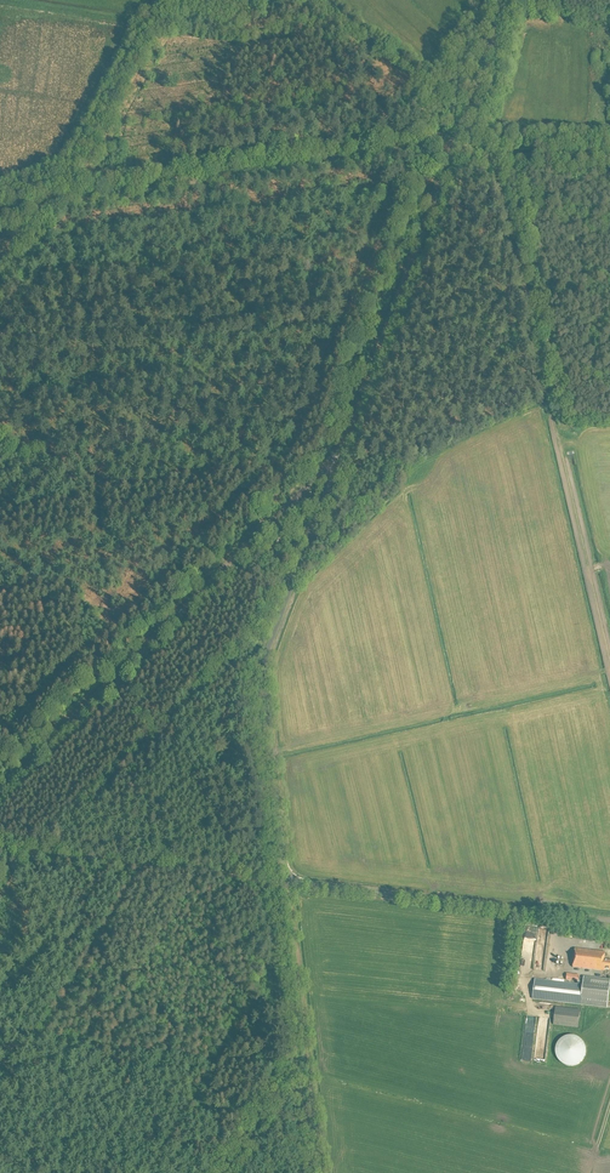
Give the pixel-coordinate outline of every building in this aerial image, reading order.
[(525,941),(538,942),(538,925),(526,925),(525,941)] [(539,935),(548,937),(550,928),(541,926),(539,935)] [(609,970),(609,961),(604,960),(605,954),(605,952),(575,949),(573,967),(604,971),(605,970),(609,970)] [(580,1011),(556,1008),(554,1025),(578,1028),(581,1006),(607,1008),(609,982),(609,981),(584,977),(583,985),(535,979),(533,1000),(581,1006),(580,1011)] [(573,1066),(574,1066),(575,1066),(576,1066),(576,1065),(577,1065),(578,1065),(579,1064),(580,1063),(581,1063),(581,1062),(582,1061),(583,1061),(583,1060),(584,1059),(584,1058),(585,1057),(585,1056),(586,1055),(586,1054),(586,1053),(586,1052),(586,1051),(586,1050),(586,1049),(586,1048),(586,1047),(585,1046),(585,1045),(584,1044),(584,1043),(583,1042),(583,1041),(582,1041),(581,1040),(581,1039),(580,1039),(579,1038),(578,1038),(578,1037),(577,1037),(576,1037),(575,1036),(574,1036),(573,1036),(572,1036),(571,1036),(570,1036),(569,1036),(568,1036),(567,1036),(566,1037),(565,1037),(564,1037),(563,1038),(562,1038),(562,1039),(561,1039),(560,1040),(559,1041),(559,1042),(558,1042),(558,1043),(557,1044),(557,1045),(556,1046),(556,1047),(556,1048),(556,1049),(555,1050),(555,1051),(555,1052),(556,1053),(556,1054),(556,1055),(556,1056),(557,1057),(557,1058),(558,1059),(558,1060),(559,1061),(560,1062),(561,1063),(562,1063),(562,1064),(563,1064),(564,1065),(565,1065),(566,1066),(567,1066),(568,1066),(569,1066),(570,1066),(571,1066),(572,1066),(573,1066)] [(525,1041),(523,1059),(532,1060),(534,1042),(525,1041)]
